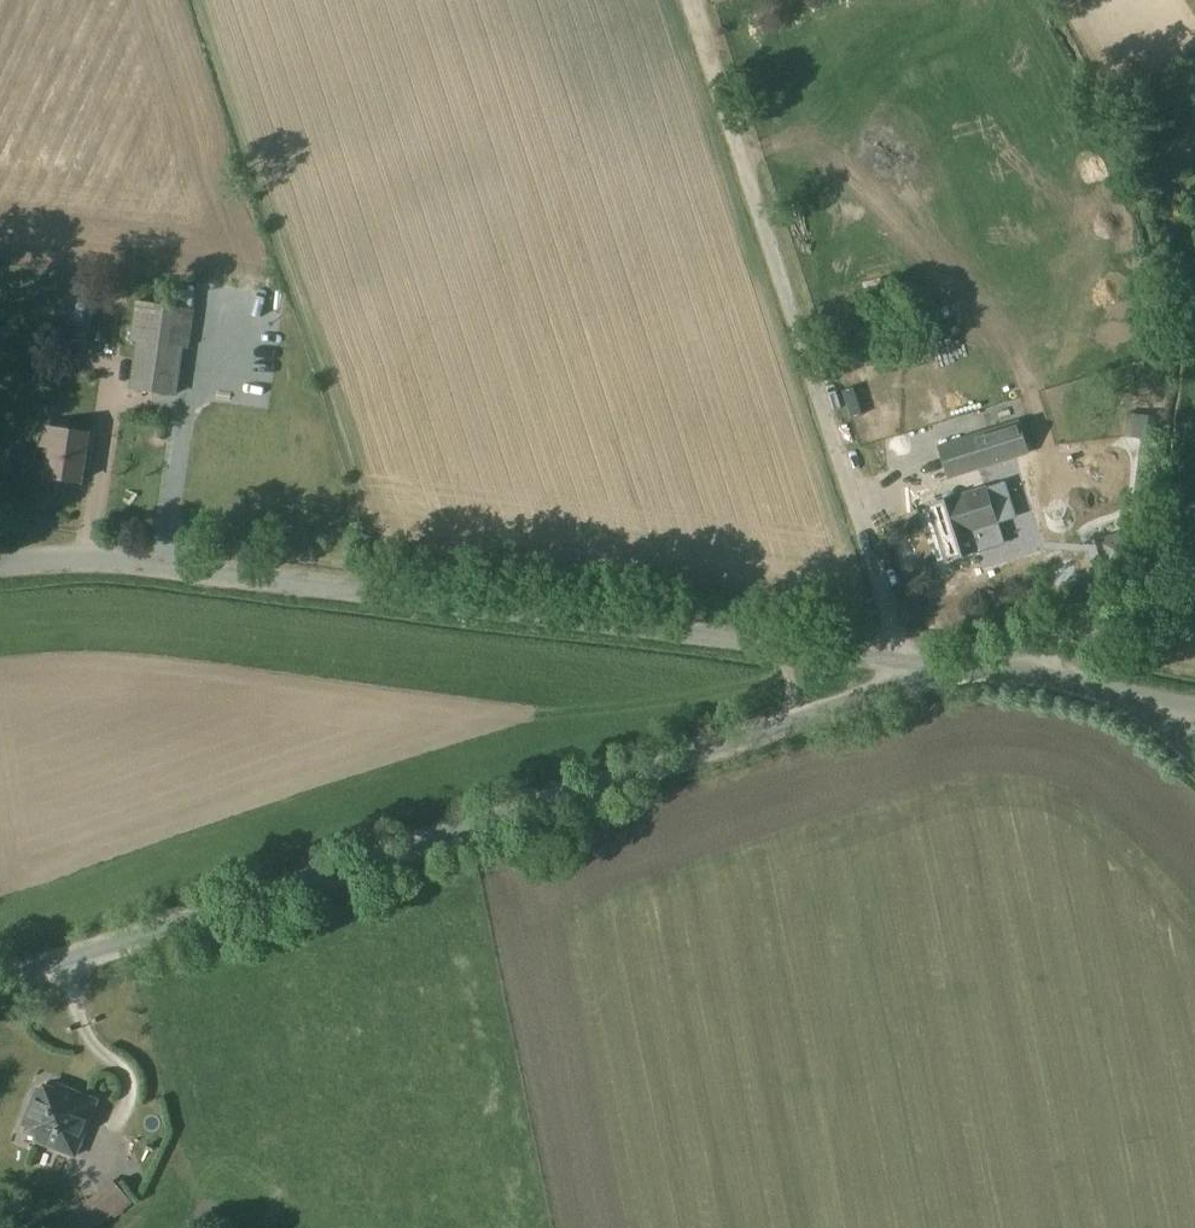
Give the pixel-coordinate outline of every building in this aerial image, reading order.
[(87,352),(96,294),(71,290),(66,326),(64,326),(63,334),(67,335),(66,349),(87,352)] [(189,349),(195,309),(135,300),(130,340),(135,341),(128,388),(177,396),(184,348),(189,349)] [(1152,440),(1155,417),(1135,413),(1132,438),(1152,440)] [(939,444),(948,479),(1006,461),(1005,458),(1021,453),(1013,425),(996,430),(995,427),(939,444)] [(88,470),(93,434),(45,427),(42,446),(51,447),(47,478),(81,483),(83,469),(88,470)] [(946,561),(978,551),(975,539),(999,531),(985,488),(929,506),(946,561)] [(59,1084),(55,1095),(37,1088),(23,1122),(41,1129),(37,1140),(75,1155),(97,1099),(59,1084)] [(110,1198),(94,1185),(64,1223),(67,1226),(66,1227),(87,1227),(110,1198)]
